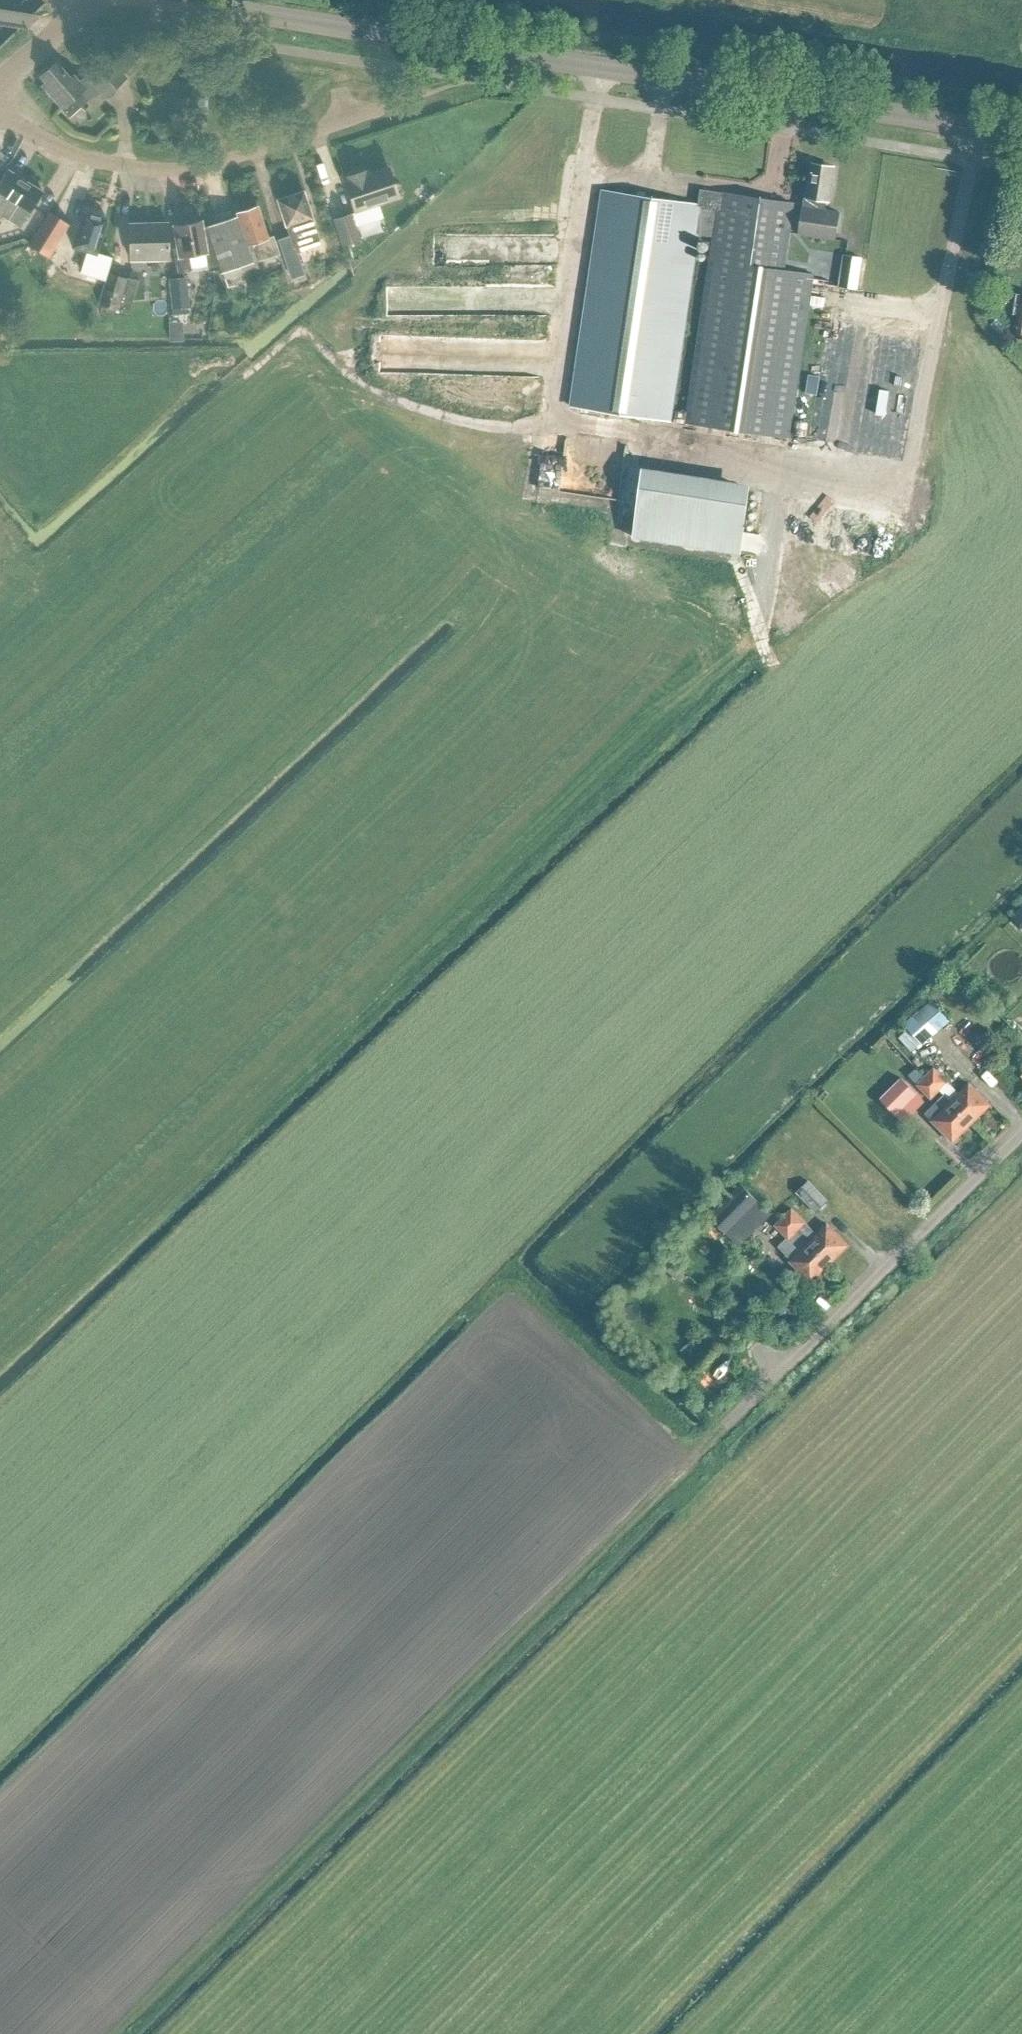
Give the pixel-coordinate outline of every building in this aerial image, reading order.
[(153,49),(153,68),(174,69),(175,49),(153,49)] [(103,97),(124,79),(106,58),(79,81),(73,75),(69,78),(56,62),(41,75),(46,81),(41,85),(68,116),(97,91),(103,97)] [(84,71),(90,65),(84,58),(78,64),(84,71)] [(830,200),(835,166),(812,162),(805,205),(804,205),(800,233),(836,238),(840,211),(825,208),(827,199),(830,200)] [(399,197),(388,166),(369,173),(368,169),(344,178),(345,181),(355,212),(399,197)] [(25,180),(8,169),(0,181),(0,213),(21,226),(43,191),(25,180)] [(784,269),(794,203),(704,189),(702,206),(602,191),(571,406),(671,420),(698,234),(714,236),(685,422),(790,438),(814,273),(784,269)] [(303,190),(277,199),(289,235),(278,239),(291,278),(304,274),(296,247),(319,240),(315,227),(314,227),(311,217),(312,217),(303,190)] [(268,237),(257,205),(236,212),(237,216),(206,226),(221,272),(222,272),(224,278),(255,268),(252,262),(279,253),(273,235),(268,237)] [(49,257),(70,223),(49,210),(29,245),(49,257)] [(104,278),(106,271),(111,257),(97,252),(107,219),(83,212),(72,246),(87,251),(81,271),(104,278)] [(333,218),(342,245),(358,239),(350,213),(338,217),(333,218)] [(200,220),(175,224),(179,256),(174,256),(177,272),(192,270),(189,255),(205,253),(200,220)] [(130,259),(168,258),(167,222),(129,223),(130,259)] [(858,285),(860,269),(844,267),(841,282),(858,285)] [(106,271),(104,278),(97,303),(118,310),(128,278),(106,271)] [(187,276),(169,278),(171,308),(190,306),(187,276)] [(844,451),(854,407),(829,402),(819,446),(844,451)] [(740,552),(750,491),(643,475),(632,535),(740,552)] [(1021,925),(1021,908),(1013,916),(1021,925)] [(904,1022),(922,1044),(950,1019),(932,998),(904,1022)] [(971,1014),(957,1026),(969,1040),(983,1028),(971,1014)] [(951,1100),(972,1122),(990,1103),(969,1082),(960,1092),(948,1081),(945,1078),(952,1071),(943,1061),(936,1068),(934,1066),(925,1075),(939,1089),(944,1094),(951,1100)] [(939,1089),(925,1075),(917,1067),(909,1074),(918,1083),(917,1084),(931,1097),(939,1089)] [(880,1096),(896,1113),(917,1091),(901,1075),(880,1096)] [(951,1100),(944,1094),(925,1112),(953,1140),(972,1122),(951,1100)] [(816,1211),(828,1199),(808,1178),(796,1191),(816,1211)] [(761,1201),(743,1183),(713,1212),(731,1230),(761,1201)] [(809,1241),(830,1262),(848,1243),(827,1222),(817,1232),(792,1206),(783,1216),(797,1230),(809,1241)] [(811,1280),(830,1262),(809,1241),(797,1230),(783,1216),(774,1224),(786,1236),(779,1244),(792,1257),(790,1259),(811,1280)] [(679,1280),(685,1274),(672,1263),(666,1269),(679,1280)]
